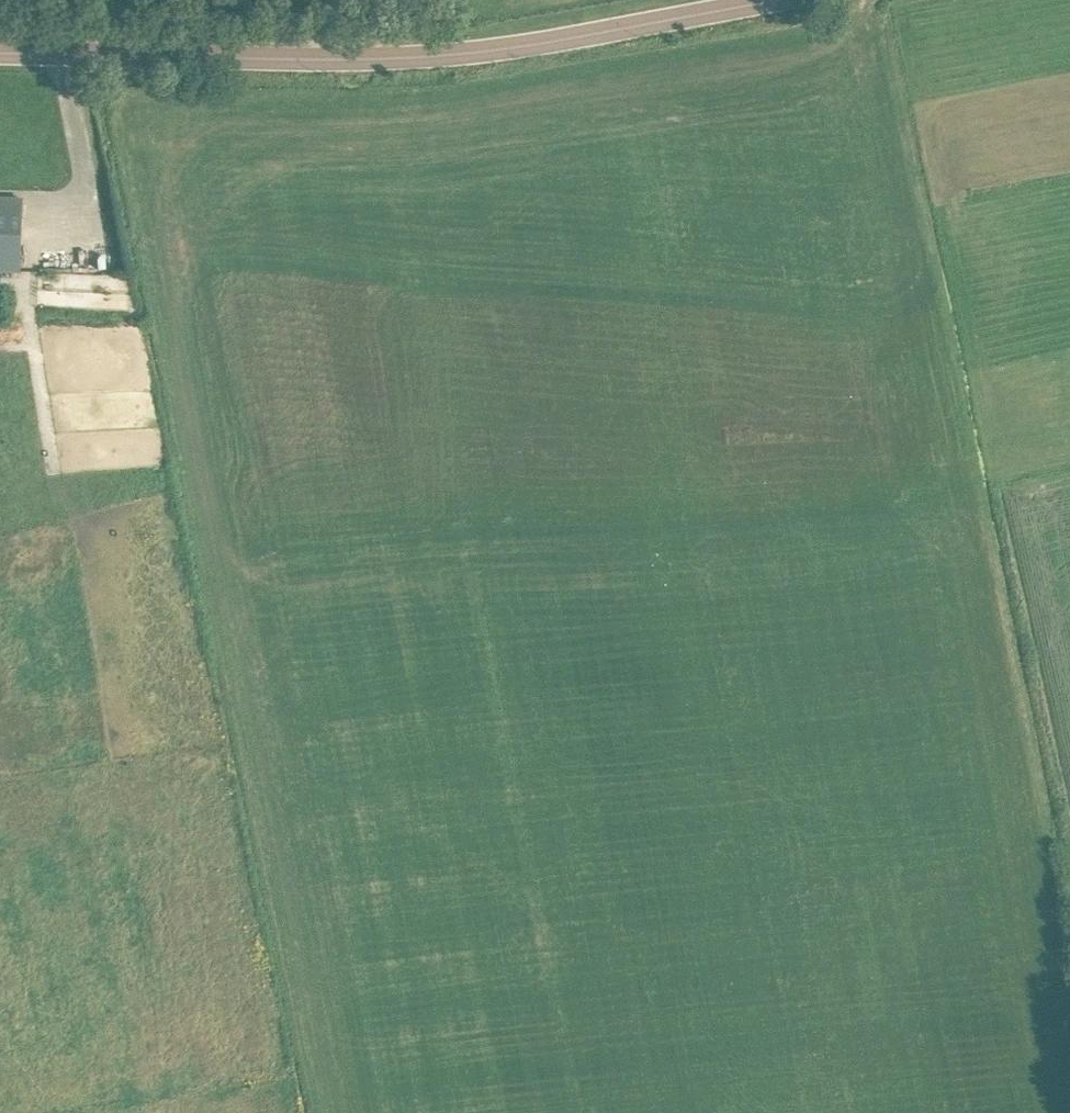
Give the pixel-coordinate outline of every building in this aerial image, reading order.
[(0,197),(0,270),(20,271),(22,198),(0,197)]
